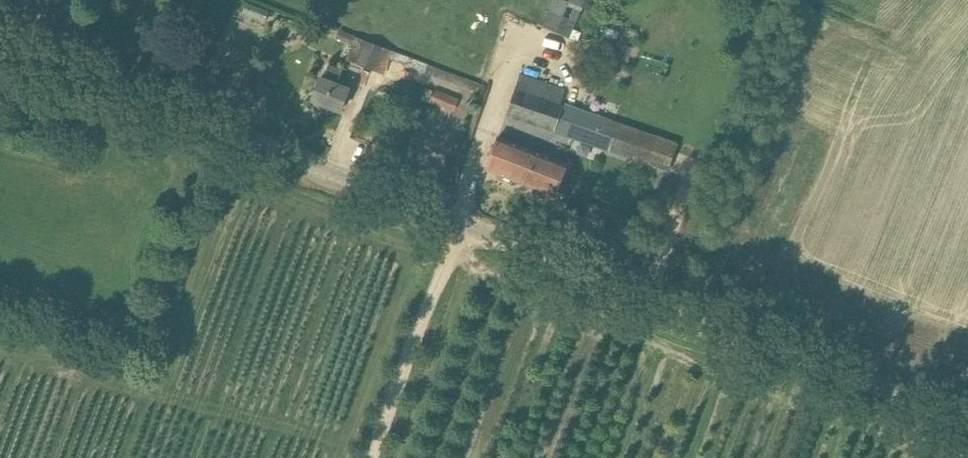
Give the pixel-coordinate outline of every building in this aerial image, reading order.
[(584,0),(554,0),(543,27),(569,37),(584,0)] [(355,37),(356,35),(340,29),(337,38),(352,44),(346,60),(371,70),(373,65),(380,46),(381,44),(368,39),(366,42),(355,37)] [(444,70),(380,46),(373,65),(437,89),(444,70)] [(342,110),(349,92),(350,88),(338,84),(344,69),(330,63),(324,78),(321,77),(313,99),(342,110)] [(520,76),(507,114),(669,169),(679,141),(592,112),(595,101),(584,98),(581,108),(562,101),(566,88),(521,73),(520,75),(519,75),(519,76),(520,76)] [(486,86),(474,81),(467,97),(480,101),(486,86)] [(426,88),(422,98),(432,102),(436,92),(426,88)] [(556,195),(568,163),(499,136),(486,168),(556,195)]
